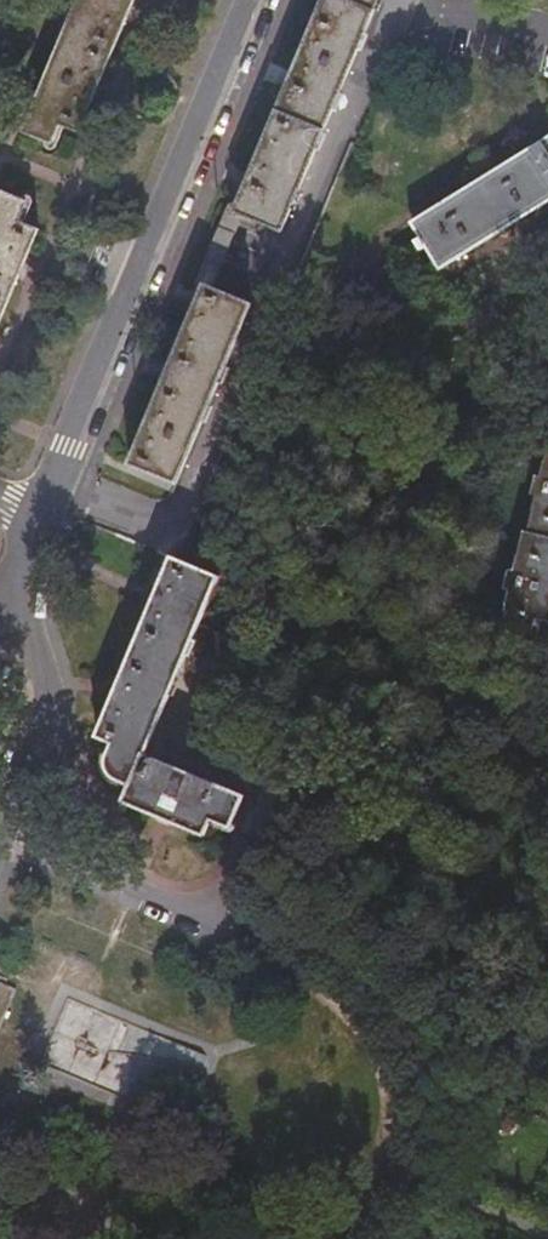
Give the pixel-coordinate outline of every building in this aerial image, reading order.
[(23,135),(50,147),(60,128),(78,137),(135,0),(80,0),(23,135)] [(233,216),(279,236),(377,0),(322,0),(233,216)] [(436,211),(444,225),(431,233),(439,245),(451,238),(463,255),(547,204),(547,142),(436,211)] [(0,195),(0,325),(38,234),(19,227),(26,207),(0,195)] [(215,270),(206,291),(236,305),(245,284),(215,270)] [(175,488),(248,310),(236,305),(206,291),(201,289),(127,467),(175,488)] [(547,453),(545,452),(540,474),(534,472),(527,493),(535,494),(525,531),(547,537),(547,452),(547,453)] [(525,531),(522,530),(511,568),(505,566),(500,586),(507,587),(501,609),(504,610),(500,627),(528,634),(533,617),(547,621),(547,537),(525,531)] [(218,581),(182,566),(169,561),(94,741),(110,748),(103,767),(103,769),(103,772),(104,774),(105,777),(107,779),(109,780),(111,782),(114,782),(126,787),(120,803),(204,839),(210,822),(230,830),(243,799),(144,758),(199,627),(218,581)] [(540,720),(534,745),(547,749),(547,722),(540,720)]
